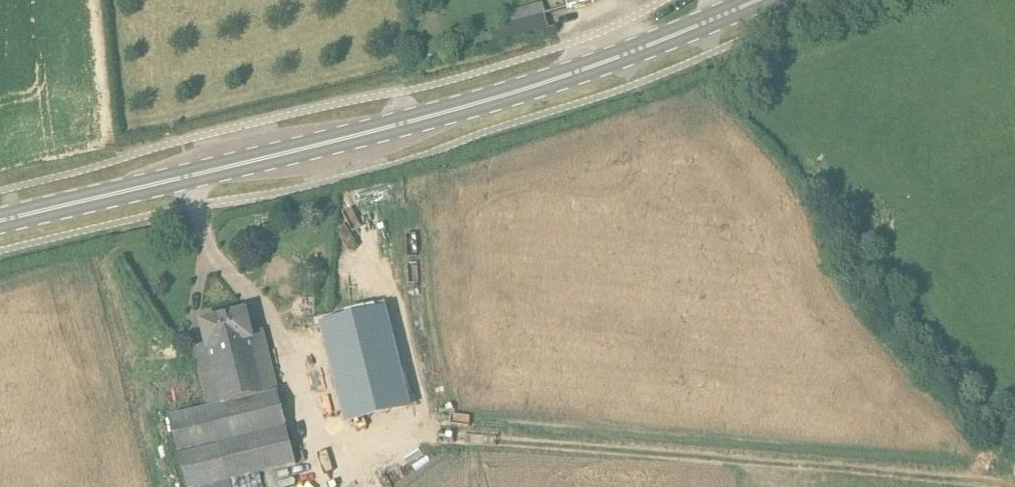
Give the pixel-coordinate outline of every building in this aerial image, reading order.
[(568,9),(600,0),(566,0),(568,9)] [(551,30),(546,4),(489,16),(494,42),(551,30)] [(263,331),(250,335),(245,314),(202,325),(207,345),(194,349),(209,409),(170,419),(187,486),(212,486),(236,480),(238,486),(250,486),(258,485),(256,476),(305,462),(299,436),(289,438),(278,393),(263,331)] [(314,336),(339,437),(399,422),(374,321),(314,336)]
